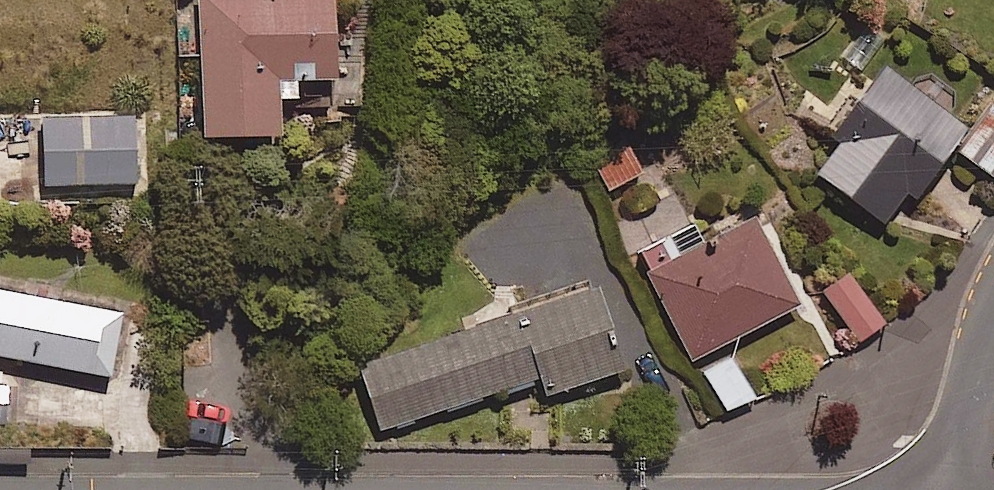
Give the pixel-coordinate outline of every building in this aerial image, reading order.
[(202,18),(182,19),(183,52),(205,51),(207,128),(283,126),(282,92),(302,91),(302,73),(337,72),(335,0),(202,0),(202,18)] [(958,129),(874,66),(828,128),(834,132),(807,169),(885,228),(958,129)] [(983,108),(952,150),(993,180),(993,116),(983,108)] [(135,112),(40,117),(44,182),(138,177),(135,112)] [(644,168),(626,133),(591,151),(609,186),(644,168)] [(799,302),(754,216),(706,240),(696,221),(640,251),(694,356),(799,302)] [(882,324),(851,272),(826,287),(857,339),(882,324)] [(624,365),(597,283),(360,361),(382,427),(542,374),(547,390),(624,365)] [(0,287),(0,351),(111,372),(122,310),(0,287)]
